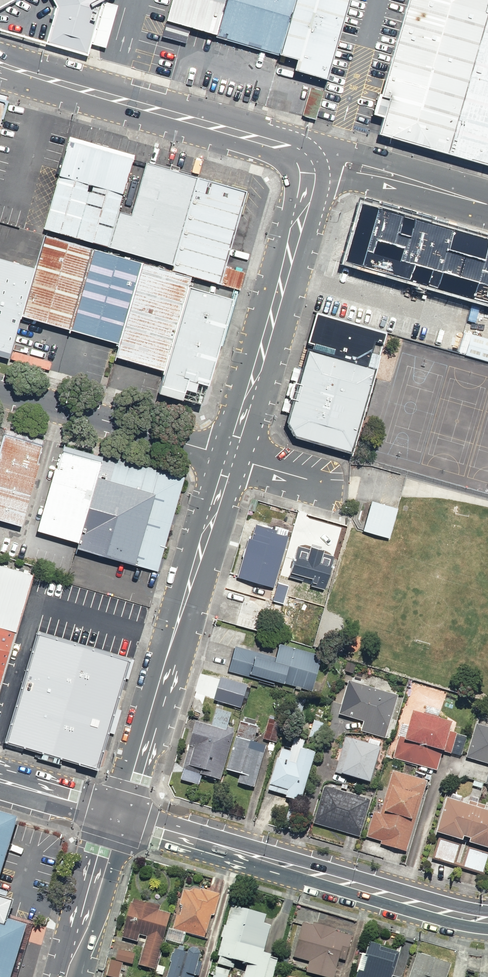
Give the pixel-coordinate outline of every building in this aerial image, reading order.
[(92,58),(95,46),(109,50),(120,7),(107,3),(110,0),(56,0),(61,9),(51,46),(92,58)] [(280,60),(298,0),(173,0),(166,27),(280,60)] [(280,60),(279,62),(298,68),(295,78),(313,83),(327,87),(352,0),(298,0),(280,60)] [(447,155),(485,14),(487,4),(487,0),(408,0),(373,116),(383,120),(379,136),(447,155)] [(485,14),(447,155),(487,166),(487,14),(485,14)] [(327,87),(313,83),(303,119),(316,123),(327,87)] [(0,102),(0,150),(13,105),(0,102)] [(91,248),(107,252),(133,160),(71,143),(46,235),(91,248)] [(141,262),(172,270),(197,178),(198,177),(149,164),(134,217),(118,212),(107,252),(141,262)] [(197,178),(172,270),(219,284),(245,192),(197,178)] [(358,207),(343,259),(487,300),(487,244),(358,207)] [(46,235),(37,267),(23,318),(69,330),(91,248),(46,235)] [(107,252),(91,248),(69,330),(68,332),(118,346),(141,262),(107,252)] [(12,355),(23,318),(37,267),(0,257),(0,352),(12,355)] [(172,270),(141,262),(118,346),(115,357),(163,371),(189,275),(172,270)] [(219,284),(189,275),(163,371),(158,387),(203,399),(235,288),(219,284)] [(382,330),(313,311),(302,346),(371,366),(382,330)] [(346,450),(371,366),(302,346),(281,420),(287,432),(346,450)] [(8,433),(0,462),(0,520),(25,527),(49,444),(8,433)] [(186,482),(64,448),(41,532),(83,544),(82,552),(160,574),(186,482)] [(395,508),(369,501),(362,529),(387,536),(395,508)] [(274,590),(289,537),(255,525),(240,580),(260,586),(274,590)] [(296,544),(288,575),(325,586),(334,555),(296,544)] [(28,582),(0,575),(0,686),(28,582)] [(262,633),(274,590),(260,586),(257,598),(244,595),(235,625),(262,633)] [(128,657),(37,631),(4,739),(97,766),(128,657)] [(236,648),(231,672),(319,692),(328,655),(281,644),(278,658),(236,648)] [(233,683),(201,675),(196,694),(228,702),(233,683)] [(387,741),(401,695),(353,681),(342,717),(363,723),(360,733),(387,741)] [(453,756),(463,723),(419,710),(410,740),(399,737),(393,756),(440,770),(445,754),(453,756)] [(228,774),(239,733),(229,731),(233,716),(216,711),(212,726),(196,722),(181,781),(203,787),(205,778),(226,783),(228,774)] [(327,724),(314,720),(310,739),(322,742),(327,724)] [(239,733),(228,774),(241,777),(239,785),(264,792),(276,748),(258,743),(263,727),(242,721),(239,733)] [(474,725),(465,760),(487,766),(487,729),(474,725)] [(304,808),(320,758),(306,754),(309,742),(297,738),(293,753),(283,750),(270,790),(287,795),(285,802),(304,808)] [(383,751),(348,740),(336,777),(371,789),(383,751)] [(410,854),(429,783),(397,774),(392,793),(395,794),(389,816),(376,813),(368,842),(410,854)] [(372,802),(327,791),(318,829),(363,840),(372,802)] [(433,857),(457,865),(463,845),(475,848),(469,869),(486,874),(487,867),(487,813),(451,801),(433,857)] [(17,817),(0,811),(0,873),(17,817)] [(207,940),(221,891),(188,882),(174,930),(207,940)] [(26,925),(7,918),(13,900),(0,896),(0,976),(10,976),(26,925)] [(159,969),(175,906),(137,897),(127,938),(140,941),(141,936),(149,938),(143,965),(159,969)] [(233,906),(221,958),(250,965),(247,976),(277,976),(282,954),(270,951),(278,917),(233,906)] [(352,931),(304,917),(292,958),(311,964),(307,976),(309,976),(338,976),(352,931)] [(363,943),(358,976),(406,976),(394,975),(398,948),(363,943)] [(179,944),(169,976),(200,976),(207,952),(179,944)] [(112,949),(105,976),(106,976),(121,976),(125,963),(134,966),(137,956),(112,949)] [(422,950),(412,976),(446,976),(452,961),(422,950)]
